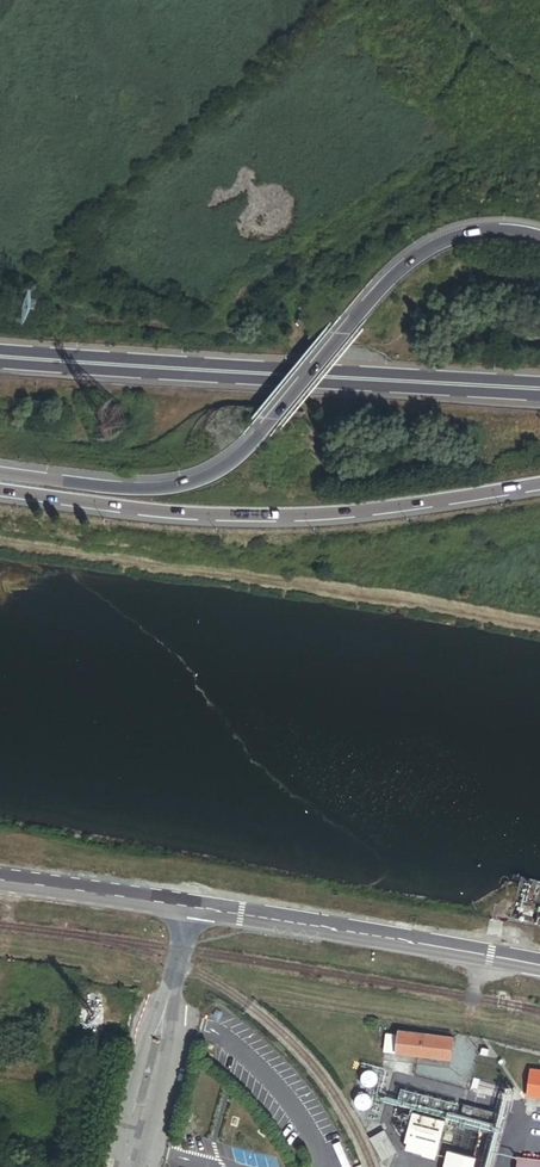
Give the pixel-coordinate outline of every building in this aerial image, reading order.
[(397,1054),(452,1060),(454,1037),(400,1032),(397,1054)] [(377,1084),(379,1082),(380,1079),(380,1077),(379,1075),(378,1073),(376,1071),(374,1070),(372,1070),(369,1071),(367,1072),(366,1074),(365,1077),(365,1079),(366,1082),(368,1084),(370,1085),(372,1085),(375,1085),(377,1084)] [(532,1072),(529,1097),(539,1098),(539,1073),(532,1072)] [(370,1107),(371,1105),(372,1103),(373,1100),(372,1098),(371,1096),(369,1094),(367,1093),(365,1093),(362,1094),(360,1095),(358,1097),(357,1100),(358,1102),(358,1105),(360,1107),(362,1108),(365,1109),(367,1108),(370,1107)] [(466,1128),(471,1108),(442,1101),(439,1116),(459,1121),(458,1126),(466,1128)] [(498,1135),(502,1116),(471,1108),(466,1128),(498,1135)] [(446,1121),(413,1113),(403,1151),(436,1160),(446,1121)] [(385,1129),(369,1138),(381,1161),(397,1153),(385,1129)] [(459,1154),(448,1152),(445,1166),(457,1166),(459,1154)] [(477,1159),(459,1154),(457,1166),(475,1166),(477,1159)]
